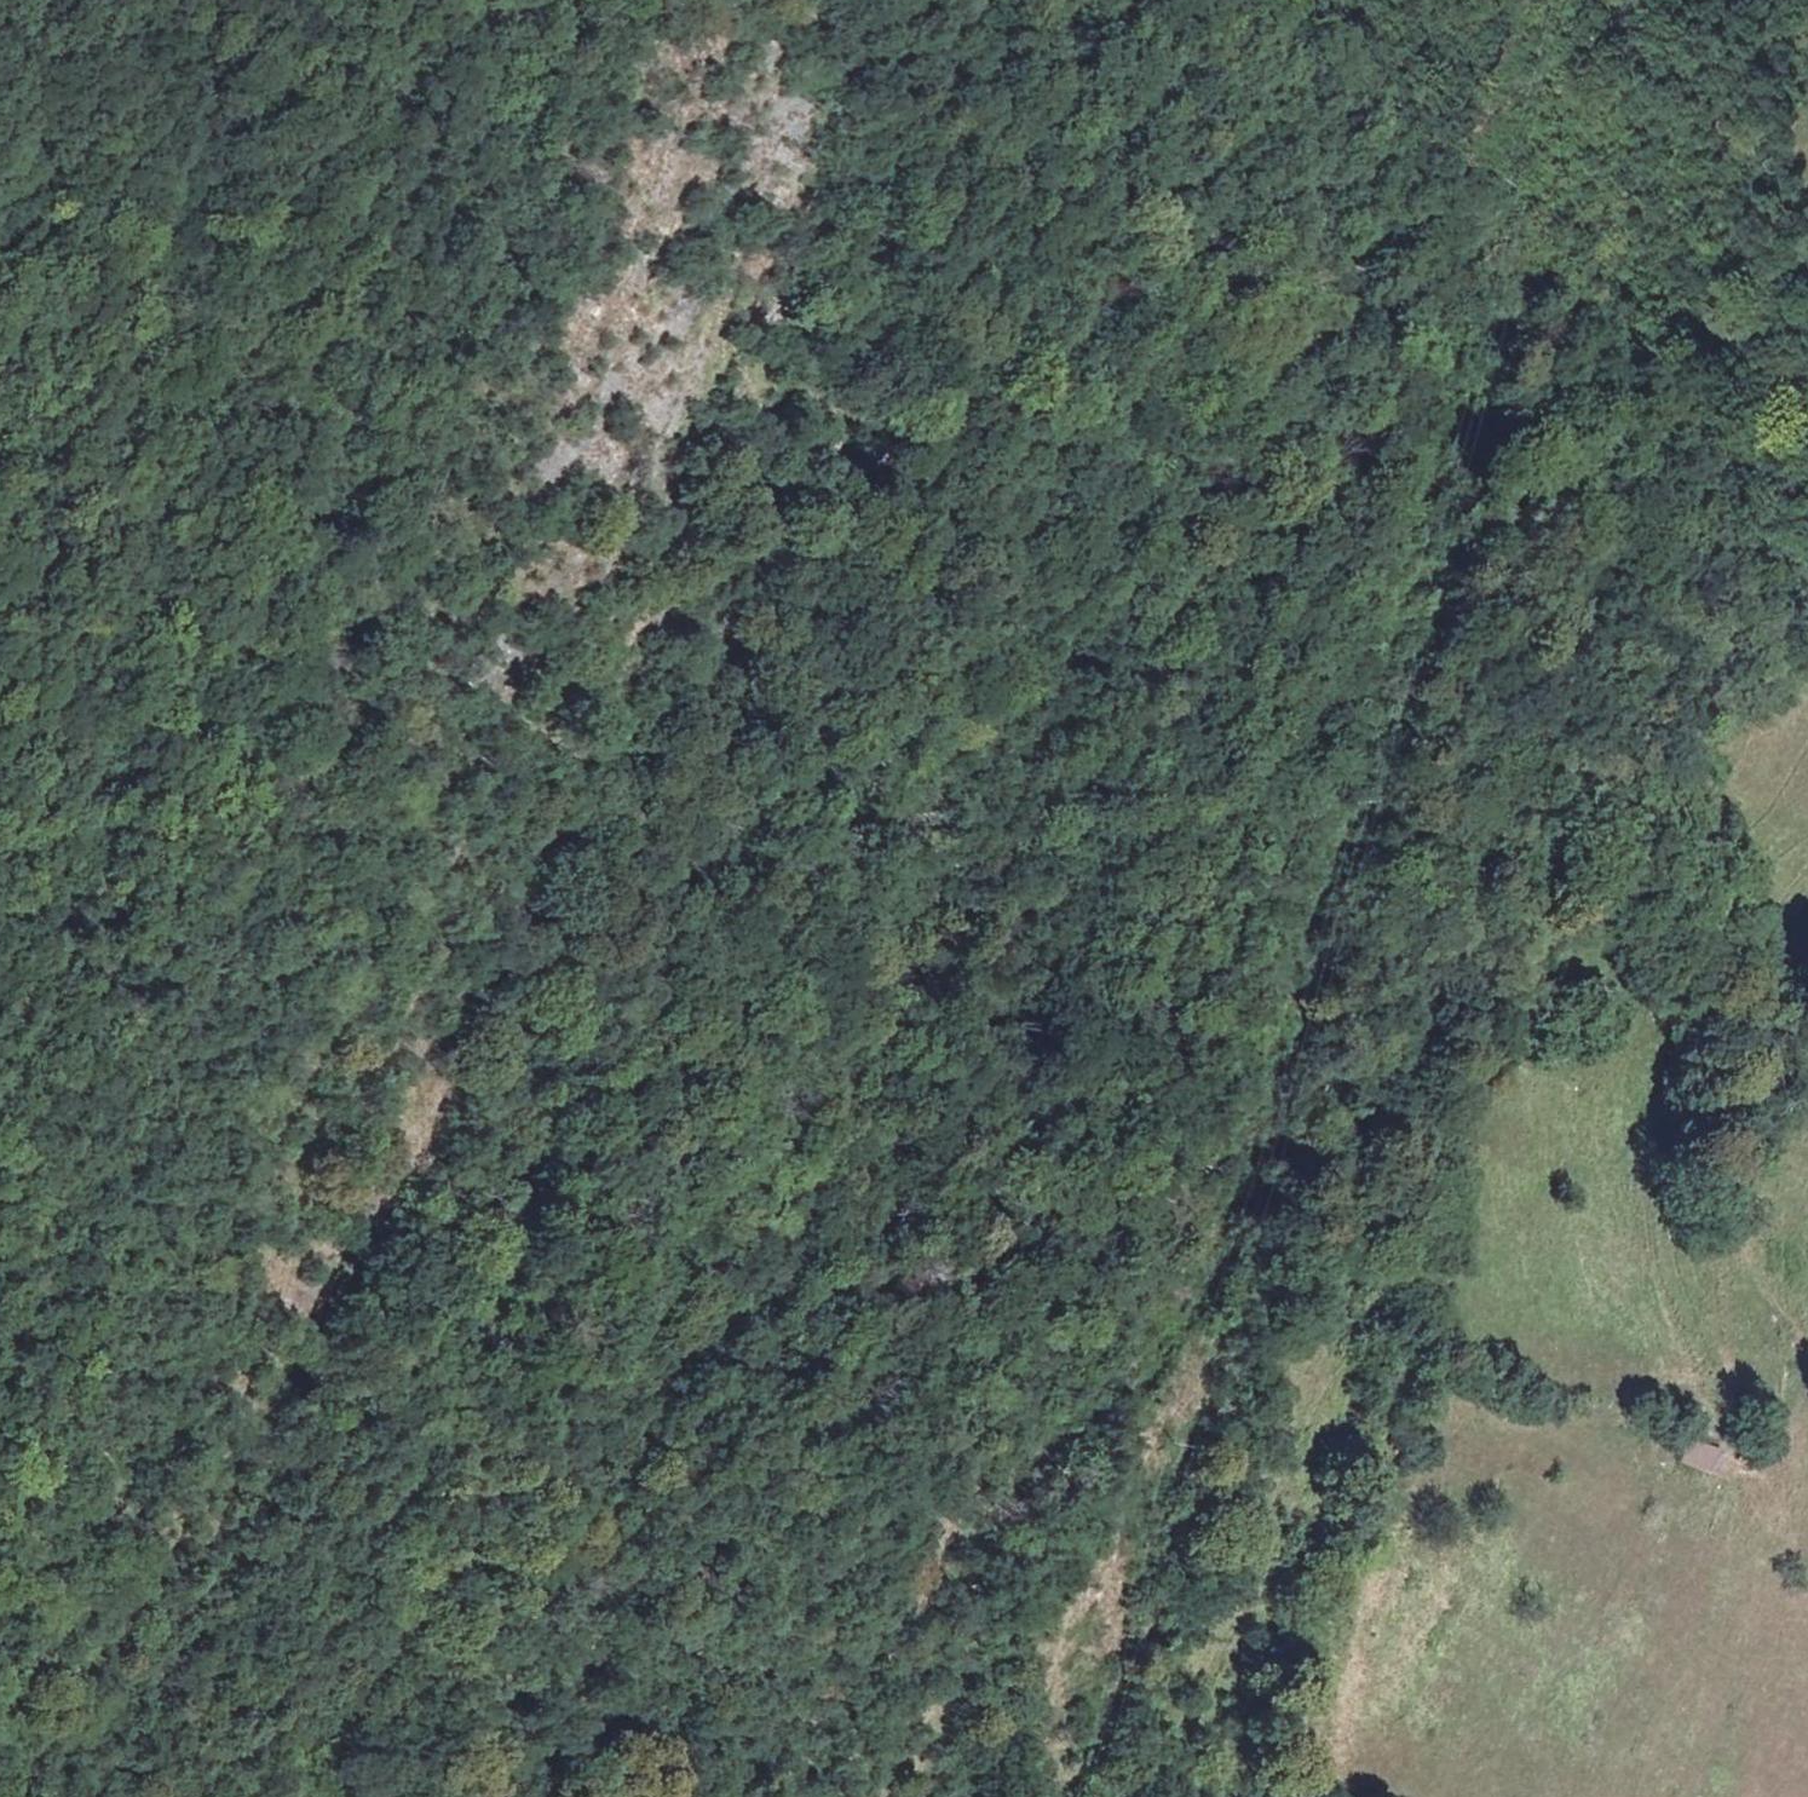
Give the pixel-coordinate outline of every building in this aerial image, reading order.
[(1686,1437),(1675,1463),(1705,1476),(1716,1450),(1686,1437)]
